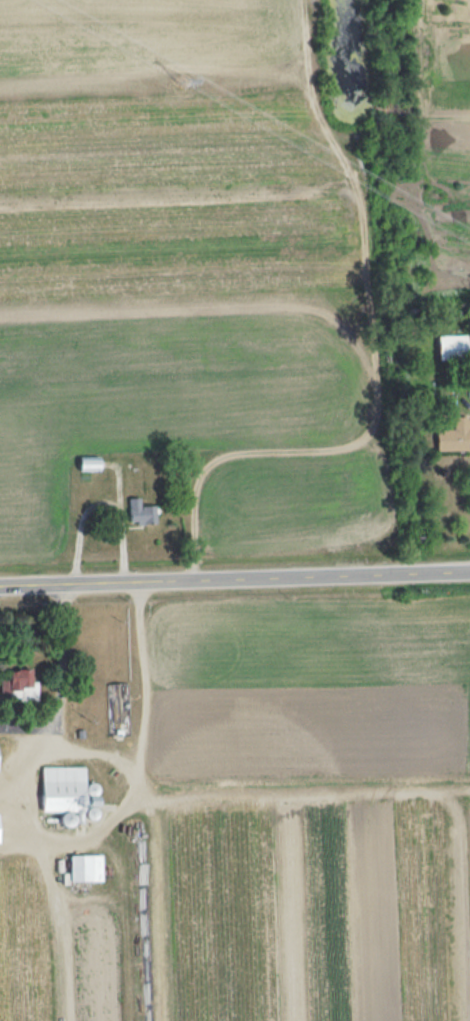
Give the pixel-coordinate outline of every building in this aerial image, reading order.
[(465,335),(437,335),(437,360),(466,359),(465,335)] [(467,450),(467,428),(469,428),(469,417),(452,417),(453,429),(435,429),(436,451),(467,450)] [(99,456),(79,456),(79,470),(99,470),(99,456)] [(139,497),(129,498),(129,523),(155,523),(155,505),(140,506),(139,497)] [(0,671),(0,692),(7,692),(7,700),(37,699),(37,681),(30,681),(30,671),(0,671)] [(38,766),(38,810),(82,810),(82,766),(38,766)] [(101,855),(69,855),(69,881),(102,880),(101,855)]
